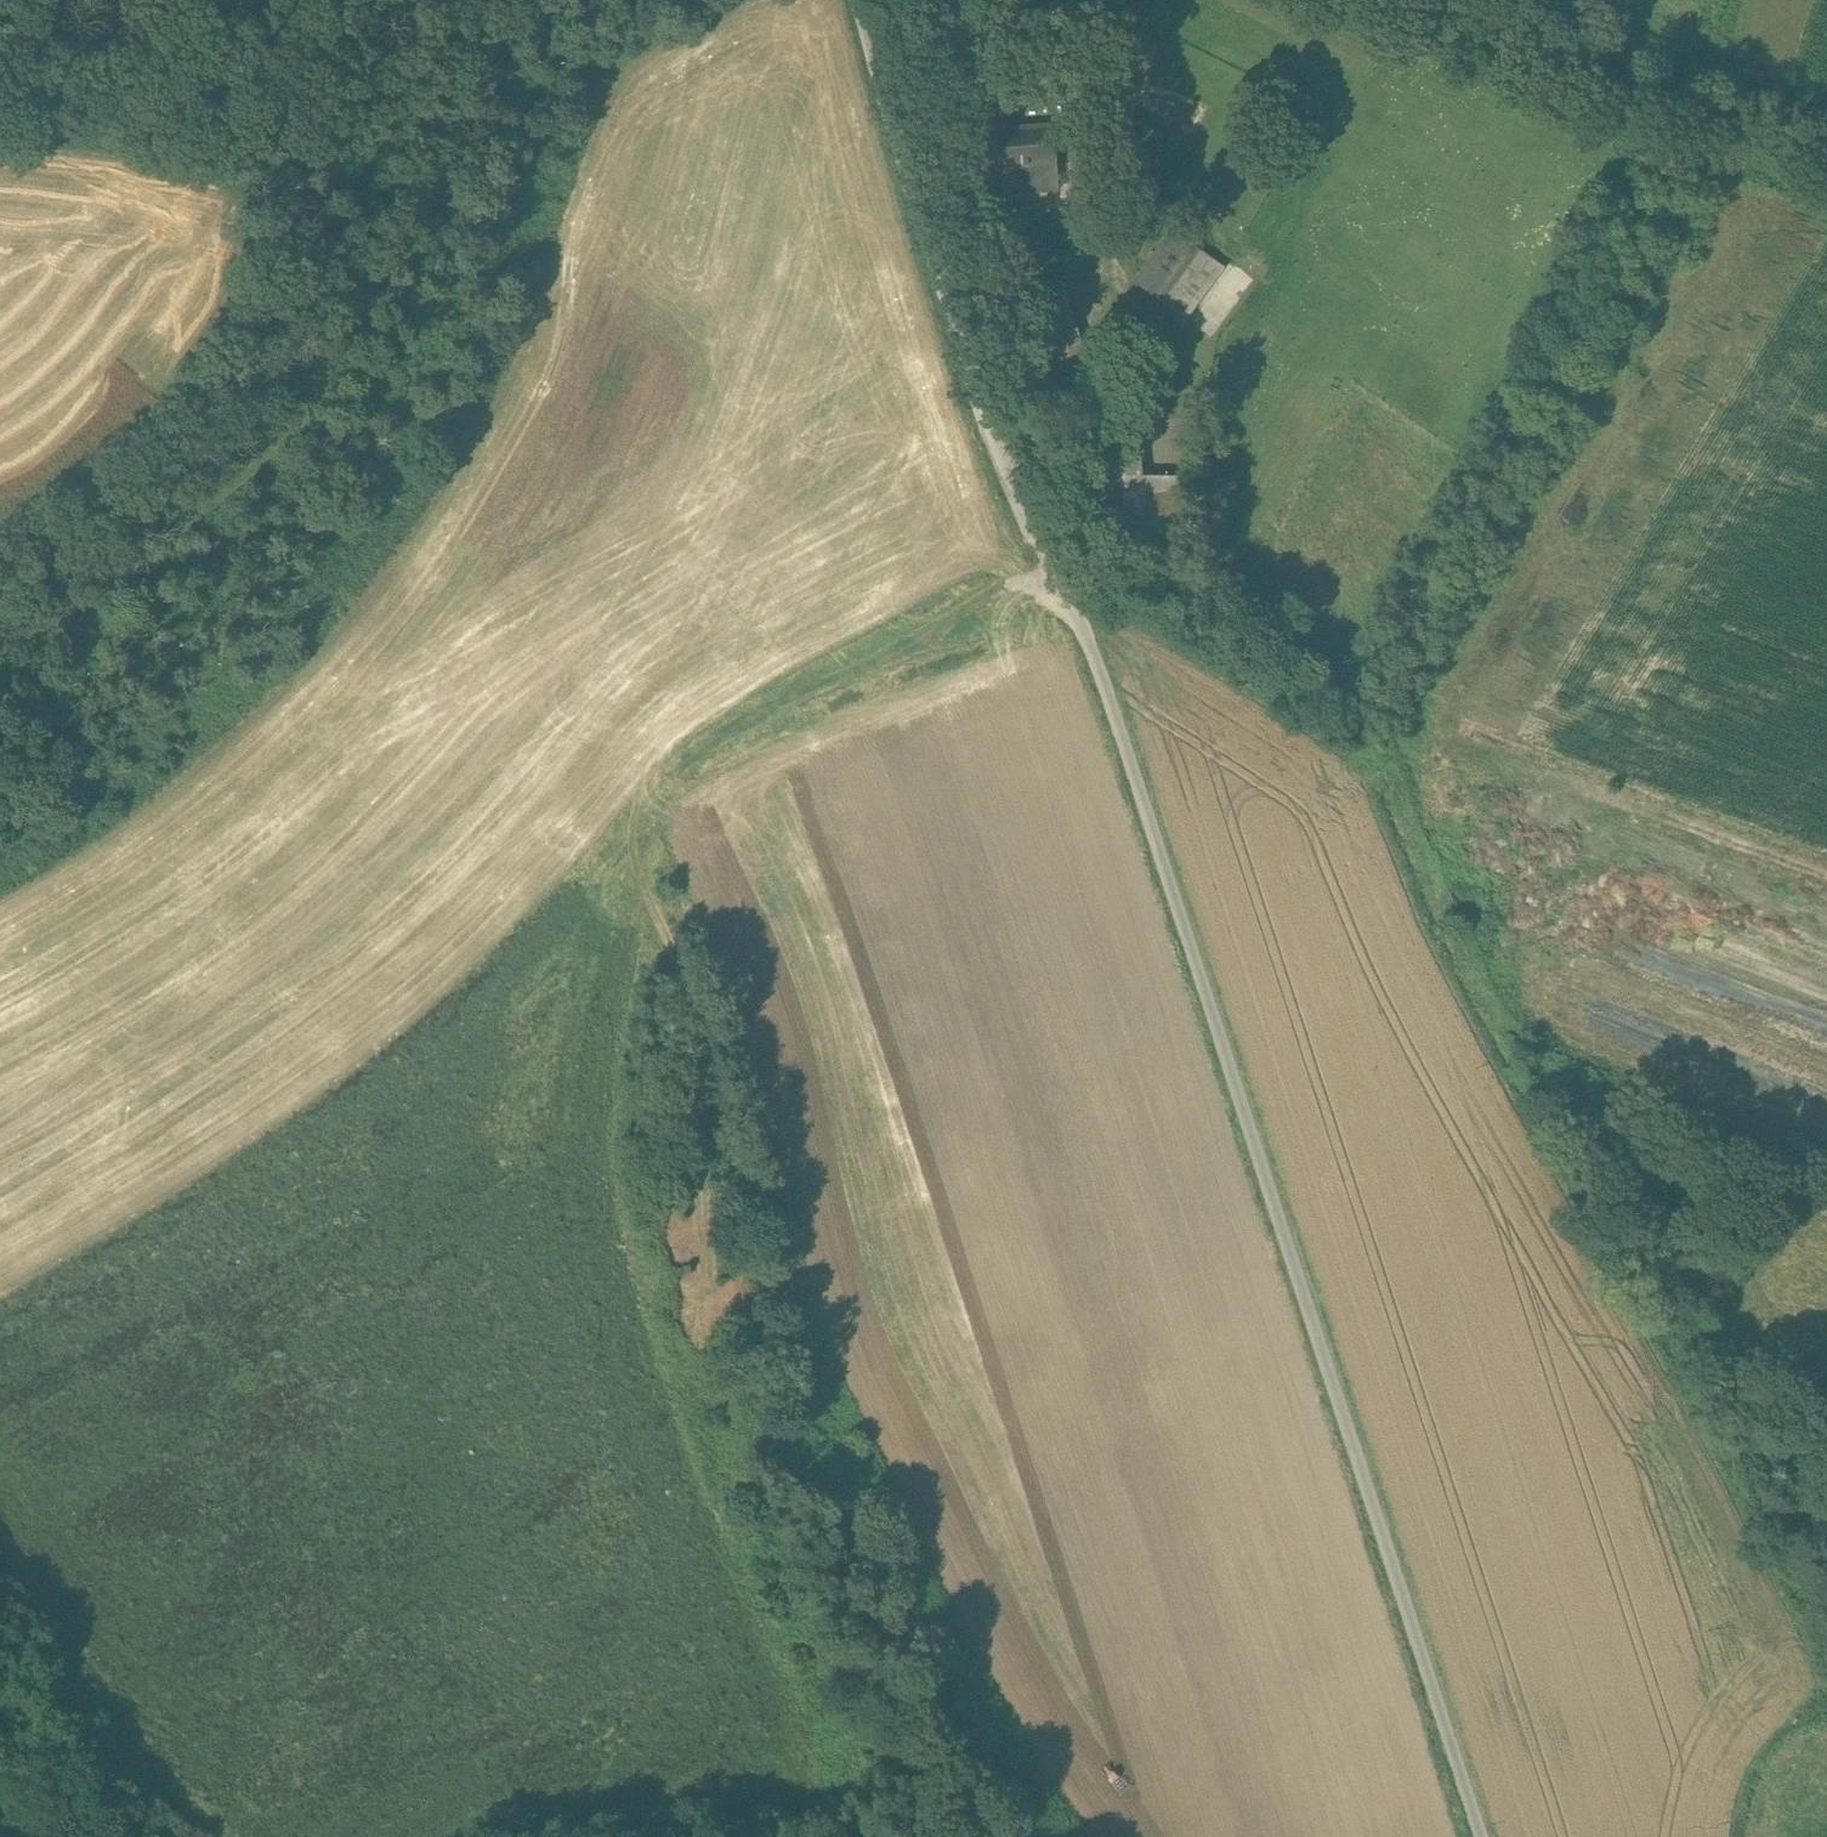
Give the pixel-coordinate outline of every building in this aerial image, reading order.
[(1055,125),(998,129),(1000,165),(1003,191),(1058,187),(1057,163),(1055,125)] [(1000,165),(984,166),(986,196),(1003,195),(1003,191),(1000,165)] [(1003,191),(1003,195),(1058,191),(1058,187),(1003,191)] [(1224,266),(1171,229),(1134,280),(1186,318),(1224,266)] [(1012,289),(1035,361),(1084,346),(1061,273),(1012,289)]
